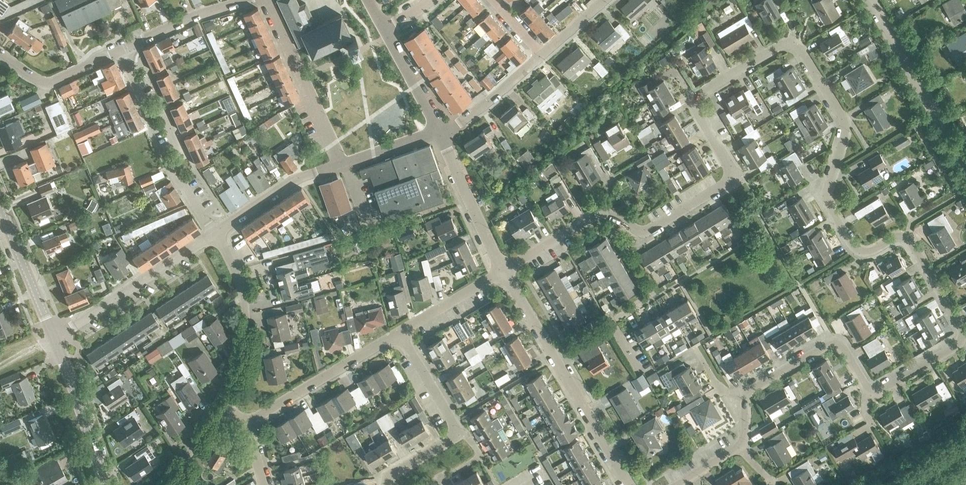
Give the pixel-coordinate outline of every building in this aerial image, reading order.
[(9,5),(2,0),(0,0),(0,15),(1,16),(9,5)] [(80,0),(55,0),(68,29),(89,20),(80,0)] [(89,20),(111,10),(110,9),(121,3),(120,0),(80,0),(89,20)] [(298,47),(305,44),(311,57),(345,41),(350,52),(360,47),(355,37),(352,38),(340,14),(316,25),(305,1),(299,4),(296,0),(276,0),(298,47)] [(466,6),(474,16),(484,7),(478,0),(473,0),(466,6)] [(622,8),(633,19),(647,7),(650,10),(657,4),(653,0),(632,0),(622,8)] [(671,12),(677,7),(671,0),(662,0),(661,1),(671,12)] [(756,4),(767,22),(780,14),(771,0),(763,0),(756,4)] [(825,22),(838,14),(830,0),(817,0),(813,2),(825,22)] [(954,23),(965,16),(965,11),(961,1),(963,0),(949,0),(943,3),(954,23)] [(528,23),(538,14),(530,4),(520,13),(528,23)] [(248,25),(263,19),(257,7),(243,14),(248,25)] [(555,16),(558,12),(555,9),(552,12),(551,12),(546,16),(552,24),(557,19),(555,16)] [(555,15),(559,21),(566,16),(561,11),(555,15)] [(487,31),(497,22),(489,13),(479,22),(487,31)] [(536,31),(546,23),(538,14),(528,23),(536,31)] [(720,38),(728,52),(752,37),(748,30),(754,27),(747,15),(733,24),(718,33),(721,37),(720,38)] [(48,18),(55,33),(60,31),(54,16),(48,18)] [(436,16),(431,20),(439,29),(444,25),(436,16)] [(469,26),(474,21),(471,17),(466,22),(469,26)] [(17,42),(25,30),(29,25),(19,18),(6,35),(17,42)] [(253,36),(267,29),(263,19),(248,25),(253,36)] [(620,24),(615,28),(608,21),(602,26),(604,28),(594,36),(607,50),(622,37),(624,40),(630,35),(620,24)] [(497,22),(487,31),(482,35),(487,40),(491,36),(495,40),(506,31),(497,22)] [(546,23),(536,31),(544,41),(554,32),(546,23)] [(705,48),(713,43),(702,24),(694,28),(698,36),(700,35),(703,41),(698,44),(701,49),(692,55),(697,64),(692,67),(697,75),(702,72),(702,73),(716,65),(705,48)] [(820,43),(827,55),(845,44),(840,36),(845,33),(840,24),(829,31),(832,35),(820,43)] [(410,37),(405,40),(409,46),(416,57),(418,60),(420,63),(421,64),(422,66),(424,69),(427,73),(428,72),(431,76),(433,78),(431,79),(442,95),(452,109),(454,111),(459,108),(460,110),(466,105),(465,103),(472,98),(472,97),(470,95),(466,90),(463,92),(458,84),(446,68),(450,66),(446,60),(442,63),(432,46),(426,38),(430,36),(424,28),(419,31),(417,33),(415,31),(414,32),(409,35),(410,36),(410,37)] [(258,47),(272,40),(267,29),(253,36),(258,47)] [(25,30),(17,42),(27,49),(29,46),(37,51),(42,44),(35,38),(35,37),(25,30)] [(210,43),(216,40),(212,30),(206,33),(210,43)] [(958,62),(965,58),(965,44),(965,43),(964,41),(965,40),(965,32),(947,43),(958,62)] [(858,41),(862,47),(871,41),(868,35),(858,41)] [(500,63),(509,55),(519,46),(511,37),(501,46),(505,50),(496,58),(500,63)] [(215,54),(221,51),(216,40),(210,43),(215,54)] [(272,40),(258,47),(263,58),(278,51),(272,40)] [(487,53),(495,46),(492,42),(483,50),(487,53)] [(147,59),(167,51),(171,49),(169,44),(158,49),(155,43),(142,48),(147,59)] [(495,46),(487,53),(491,58),(499,50),(495,46)] [(519,46),(509,55),(512,59),(509,61),(511,64),(506,69),(509,72),(527,56),(519,46)] [(580,69),(590,61),(578,47),(570,55),(569,54),(558,65),(572,81),(579,75),(576,72),(579,68),(580,69)] [(167,51),(147,59),(153,71),(165,65),(163,60),(170,56),(167,51)] [(220,64),(226,62),(221,51),(215,54),(220,64)] [(270,72),(284,65),(279,54),(265,61),(270,72)] [(848,87),(852,94),(874,81),(862,62),(867,59),(864,54),(853,61),(856,66),(843,73),(851,85),(848,87)] [(170,67),(177,65),(174,59),(168,62),(170,67)] [(107,78),(119,72),(114,61),(102,67),(107,78)] [(593,67),(602,77),(609,72),(599,61),(593,67)] [(226,62),(220,64),(224,73),(230,70),(226,62)] [(275,83),(289,76),(284,65),(270,72),(275,83)] [(781,88),(799,77),(792,67),(783,73),(780,67),(766,76),(769,81),(775,78),(781,88)] [(119,72),(107,78),(113,89),(125,84),(119,72)] [(161,89),(174,83),(168,72),(156,78),(161,89)] [(480,81),(488,90),(497,82),(489,73),(480,81)] [(232,90),(238,87),(233,76),(227,79),(232,90)] [(280,94),(294,87),(289,76),(275,83),(280,94)] [(554,76),(549,80),(545,76),(528,91),(544,108),(559,94),(560,95),(566,89),(554,76)] [(799,77),(781,88),(787,98),(785,100),(788,105),(799,99),(796,94),(805,88),(799,77)] [(652,100),(669,90),(663,80),(653,86),(649,80),(638,87),(644,97),(648,94),(652,100)] [(58,87),(63,98),(74,93),(69,82),(58,87)] [(174,83),(161,89),(166,100),(179,95),(174,83)] [(87,88),(90,94),(98,90),(95,84),(87,88)] [(191,87),(193,92),(201,89),(198,84),(191,87)] [(237,100),(243,98),(238,87),(232,90),(237,100)] [(294,87),(280,94),(285,105),(299,98),(294,87)] [(734,95),(744,112),(753,107),(757,114),(763,111),(754,97),(749,100),(743,89),(734,95)] [(669,90),(652,100),(655,106),(651,108),(656,118),(667,111),(664,106),(674,99),(669,90)] [(114,111),(133,102),(128,91),(105,102),(110,113),(114,111)] [(19,101),(23,110),(40,102),(36,93),(19,101)] [(883,125),(883,126),(890,122),(879,103),(883,100),(879,93),(868,100),(871,105),(865,109),(876,129),(883,125)] [(12,106),(7,94),(0,97),(0,112),(12,106)] [(735,118),(744,112),(734,95),(724,100),(731,111),(726,114),(732,124),(737,121),(735,118)] [(242,111),(247,109),(243,98),(237,100),(242,111)] [(44,106),(56,134),(70,128),(58,100),(44,106)] [(125,119),(139,113),(133,102),(114,111),(119,122),(120,122),(125,119)] [(175,119),(187,113),(182,102),(170,108),(175,119)] [(800,127),(821,114),(815,103),(808,108),(805,103),(789,112),(794,119),(795,119),(800,127)] [(527,108),(522,112),(515,104),(501,116),(516,133),(527,124),(526,123),(534,117),(527,108)] [(247,109),(242,111),(246,120),(251,118),(247,109)] [(72,114),(77,125),(82,123),(81,120),(82,119),(78,111),(72,114)] [(230,114),(235,125),(241,123),(235,111),(230,114)] [(126,133),(131,131),(144,125),(139,113),(125,119),(120,122),(123,130),(125,133),(126,133)] [(187,113),(175,119),(180,130),(193,124),(187,113)] [(265,124),(267,127),(280,117),(276,113),(259,126),(260,128),(265,124)] [(203,118),(205,123),(215,118),(213,114),(203,118)] [(821,114),(800,127),(804,135),(808,143),(823,134),(820,129),(827,124),(821,114)] [(669,134),(681,127),(674,115),(662,123),(669,134)] [(5,150),(21,143),(12,122),(0,127),(0,139),(5,150)] [(617,149),(629,142),(617,122),(605,129),(609,136),(600,141),(599,139),(593,142),(603,160),(609,156),(607,152),(615,147),(617,149)] [(77,141),(100,131),(97,123),(80,130),(79,128),(72,131),(77,141)] [(636,133),(639,138),(652,131),(648,125),(636,133)] [(474,156),(475,158),(483,153),(482,151),(492,144),(488,137),(494,133),(490,126),(483,130),(483,131),(465,144),(473,156),(474,156)] [(681,127),(669,134),(676,146),(688,138),(681,127)] [(743,159),(760,148),(755,139),(760,135),(756,128),(745,135),(749,142),(738,148),(740,151),(739,152),(743,159)] [(189,148),(206,140),(204,136),(199,138),(196,132),(184,138),(189,148)] [(892,140),(898,149),(909,142),(904,133),(892,140)] [(501,141),(506,150),(511,147),(505,138),(501,141)] [(206,140),(189,148),(194,160),(197,165),(209,160),(203,147),(212,143),(210,139),(207,141),(206,140)] [(33,179),(31,174),(54,164),(45,143),(30,149),(35,162),(27,165),(26,161),(12,167),(19,184),(33,179)] [(376,190),(438,168),(430,144),(359,169),(363,179),(371,176),(376,190)] [(570,163),(583,184),(598,175),(591,164),(598,160),(590,146),(580,152),(583,155),(570,163)] [(685,168),(702,157),(695,146),(682,153),(686,159),(681,162),(685,168)] [(760,148),(743,159),(747,165),(748,164),(750,168),(761,162),(765,168),(776,162),(772,154),(766,158),(760,148)] [(517,157),(525,167),(535,159),(528,149),(517,157)] [(297,167),(292,159),(300,154),(297,150),(289,155),(288,154),(279,160),(288,172),(297,167)] [(655,164),(667,157),(664,151),(651,158),(655,164)] [(780,168),(790,184),(803,176),(797,166),(802,163),(795,151),(781,159),(785,165),(780,168)] [(260,156),(269,169),(276,165),(267,152),(260,156)] [(648,165),(653,162),(648,153),(635,161),(638,166),(646,161),(648,165)] [(858,174),(866,187),(883,177),(879,171),(880,168),(886,164),(879,153),(869,160),(872,166),(858,174)] [(664,180),(670,177),(663,166),(670,162),(667,157),(655,164),(658,170),(664,180)] [(702,157),(685,168),(692,180),(709,169),(702,157)] [(262,174),(266,171),(257,158),(253,161),(258,168),(252,171),(249,166),(247,166),(244,168),(244,170),(247,175),(246,175),(258,192),(269,184),(262,174)] [(122,183),(132,181),(127,164),(106,170),(109,181),(120,178),(122,183)] [(634,185),(637,190),(652,181),(643,165),(628,174),(631,179),(627,181),(630,187),(634,185)] [(438,168),(376,190),(375,190),(384,214),(384,213),(387,222),(444,201),(439,187),(437,188),(434,178),(441,176),(438,168)] [(233,176),(241,189),(249,185),(240,172),(233,176)] [(139,179),(142,187),(153,182),(150,175),(139,179)] [(353,207),(341,175),(320,183),(331,214),(353,207)] [(550,181),(552,185),(561,179),(559,175),(550,181)] [(243,192),(241,193),(230,176),(225,179),(230,186),(219,193),(230,210),(248,199),(243,192)] [(670,177),(664,180),(671,193),(677,189),(670,177)] [(178,196),(179,195),(170,181),(156,189),(154,183),(143,187),(143,188),(129,194),(132,201),(136,200),(136,198),(146,194),(147,196),(150,194),(154,200),(158,197),(161,201),(154,205),(158,212),(179,198),(178,196)] [(914,182),(912,183),(908,181),(907,186),(899,190),(904,199),(899,202),(905,213),(911,209),(910,207),(924,199),(914,182)] [(40,225),(50,221),(47,215),(52,213),(44,194),(53,190),(49,183),(39,187),(43,197),(27,204),(34,221),(37,219),(40,225)] [(560,213),(561,215),(569,210),(562,199),(568,196),(561,184),(554,188),(559,197),(542,207),(550,219),(560,213)] [(291,195),(300,208),(310,201),(302,188),(291,195)] [(290,215),(300,208),(291,195),(281,201),(290,215)] [(800,224),(813,216),(801,197),(793,202),(790,197),(777,205),(780,210),(788,205),(800,224)] [(868,216),(874,226),(890,216),(878,197),(865,205),(870,215),(868,216)] [(86,207),(91,211),(97,202),(91,199),(86,207)] [(280,221),(290,215),(281,201),(272,208),(280,221)] [(713,210),(728,234),(732,231),(729,227),(728,227),(726,225),(734,221),(723,203),(713,210)] [(270,228),(280,221),(272,208),(262,215),(270,228)] [(173,213),(175,218),(185,214),(183,209),(173,213)] [(532,225),(533,228),(539,224),(531,210),(508,224),(516,237),(524,232),(526,236),(531,233),(528,228),(532,225)] [(733,243),(728,234),(713,210),(703,215),(714,233),(721,229),(722,231),(721,232),(729,245),(733,243)] [(937,246),(940,251),(954,243),(948,233),(953,230),(942,212),(927,221),(933,232),(929,235),(936,246),(937,246)] [(165,222),(175,218),(173,213),(163,218),(165,222)] [(261,234),(270,228),(262,215),(252,221),(261,234)] [(707,237),(714,233),(703,215),(694,221),(708,245),(712,243),(710,239),(708,239),(707,237)] [(451,218),(441,223),(439,216),(425,223),(429,233),(437,229),(442,238),(457,231),(451,218)] [(181,224),(190,237),(200,230),(192,217),(181,224)] [(154,227),(165,222),(163,218),(152,222),(154,227)] [(68,223),(70,230),(82,225),(80,219),(68,223)] [(250,241),(261,234),(252,221),(242,228),(250,241)] [(704,248),(708,245),(694,221),(681,229),(690,245),(693,243),(694,245),(701,240),(703,243),(701,244),(704,248)] [(144,231),(154,227),(152,222),(142,227),(144,231)] [(180,244),(190,237),(181,224),(171,231),(180,244)] [(412,226),(396,232),(399,239),(415,234),(412,226)] [(134,235),(144,231),(142,227),(132,231),(134,235)] [(809,249),(826,239),(820,230),(816,232),(813,227),(799,235),(802,241),(804,240),(809,249)] [(688,246),(690,245),(681,229),(668,237),(683,261),(687,258),(685,254),(683,255),(682,252),(689,248),(688,246)] [(123,240),(134,235),(132,231),(121,235),(123,240)] [(170,250),(180,244),(171,231),(161,237),(170,250)] [(327,233),(317,236),(314,231),(310,233),(313,237),(262,252),(264,258),(329,239),(327,233)] [(59,248),(70,243),(65,232),(57,235),(57,234),(42,240),(47,252),(55,249),(56,251),(60,249),(59,248)] [(160,257),(170,250),(161,237),(152,244),(160,257)] [(679,263),(683,261),(668,237),(659,243),(669,260),(676,256),(677,258),(676,259),(679,263)] [(581,267),(612,249),(606,238),(589,248),(592,254),(578,263),(581,267)] [(826,239),(809,249),(815,259),(813,260),(816,265),(831,257),(828,252),(832,249),(826,239)] [(458,259),(471,253),(465,241),(448,249),(453,261),(458,259)] [(662,264),(669,260),(659,243),(649,248),(663,272),(668,270),(665,266),(664,266),(662,264)] [(151,264),(160,257),(152,244),(142,250),(151,264)] [(425,253),(427,259),(447,250),(444,244),(431,250),(425,253)] [(281,287),(298,282),(296,278),(309,274),(306,266),(328,260),(324,245),(293,254),(295,261),(275,266),(277,274),(281,287)] [(105,262),(115,278),(128,269),(125,264),(130,261),(121,248),(116,252),(117,253),(105,262)] [(659,275),(663,272),(649,248),(639,255),(649,272),(657,268),(658,270),(657,271),(659,275)] [(601,269),(618,259),(612,249),(581,267),(584,272),(598,263),(601,269)] [(140,270),(151,264),(142,250),(131,257),(140,270)] [(958,284),(965,279),(965,251),(959,256),(963,262),(950,270),(958,284)] [(394,269),(404,267),(400,253),(390,256),(394,269)] [(471,253),(458,259),(462,268),(455,272),(457,277),(465,274),(463,271),(477,265),(471,253)] [(901,259),(900,260),(898,256),(884,264),(882,260),(877,264),(883,274),(888,270),(892,277),(905,269),(903,265),(904,264),(901,259)] [(426,275),(412,280),(417,298),(431,294),(429,287),(435,286),(426,257),(421,258),(426,275)] [(600,284),(624,269),(618,259),(601,269),(605,275),(592,283),(594,286),(600,283),(600,284)] [(561,279),(560,278),(556,272),(562,268),(560,264),(553,268),(554,269),(538,279),(544,289),(561,279)] [(94,270),(99,282),(105,279),(100,268),(94,270)] [(82,287),(77,290),(68,269),(57,274),(65,295),(70,308),(88,301),(86,295),(92,293),(90,287),(91,286),(90,285),(91,285),(90,283),(82,286),(82,287)] [(614,289),(631,279),(624,269),(600,284),(603,288),(610,284),(614,289)] [(397,272),(401,286),(407,284),(403,270),(397,272)] [(846,272),(839,276),(836,270),(823,277),(827,284),(832,281),(843,299),(857,291),(851,282),(850,282),(849,280),(850,279),(846,272)] [(669,272),(665,275),(668,280),(673,278),(669,272)] [(193,283),(202,296),(215,287),(206,274),(193,283)] [(433,276),(435,287),(436,289),(442,288),(439,274),(433,276)] [(567,290),(566,288),(562,282),(568,278),(566,274),(560,278),(561,279),(544,289),(550,300),(567,290)] [(900,295),(917,285),(911,276),(899,283),(896,278),(885,284),(890,294),(897,290),(900,295)] [(311,281),(313,288),(320,286),(317,279),(311,281)] [(631,279),(614,289),(617,296),(610,300),(613,305),(637,290),(631,279)] [(314,294),(313,288),(311,281),(298,284),(298,282),(281,287),(283,296),(296,293),(298,299),(314,294)] [(190,304),(202,296),(193,283),(181,291),(190,304)] [(573,300),(572,299),(569,292),(574,289),(572,285),(566,288),(567,290),(550,300),(556,310),(573,300)] [(917,285),(900,295),(903,301),(897,304),(902,314),(913,307),(910,302),(922,295),(917,285)] [(388,294),(392,313),(407,309),(402,290),(388,294)] [(177,313),(190,304),(181,291),(168,299),(177,313)] [(314,297),(319,314),(329,311),(324,294),(314,297)] [(579,310),(578,309),(575,302),(580,299),(578,295),(572,299),(573,300),(556,310),(562,320),(579,310)] [(164,321),(177,313),(168,299),(155,308),(156,309),(159,314),(164,321)] [(678,304),(687,320),(696,315),(687,299),(678,304)] [(286,306),(288,313),(303,310),(301,302),(286,306)] [(484,326),(504,314),(498,303),(485,311),(488,316),(481,321),(484,326)] [(349,331),(360,329),(361,333),(373,330),(372,326),(384,323),(380,307),(356,312),(357,317),(353,317),(351,304),(344,306),(347,319),(346,319),(348,330),(349,329),(349,331)] [(679,325),(687,320),(678,304),(669,310),(679,325)] [(579,310),(562,320),(568,331),(586,321),(581,313),(586,309),(584,305),(578,309),(579,310)] [(798,318),(807,334),(816,329),(813,324),(819,321),(810,306),(805,310),(807,313),(798,318)] [(871,321),(866,324),(860,313),(862,312),(859,306),(846,314),(849,319),(846,321),(850,328),(851,327),(852,330),(851,331),(857,340),(875,329),(871,321)] [(154,318),(159,314),(156,309),(151,313),(154,318)] [(0,312),(0,335),(12,331),(3,310),(0,312)] [(678,326),(679,325),(669,310),(661,315),(670,330),(671,329),(674,335),(681,331),(678,326)] [(920,329),(936,319),(931,310),(919,317),(916,312),(905,318),(910,327),(917,324),(920,329)] [(154,318),(151,313),(150,312),(137,320),(146,333),(159,325),(154,318)] [(267,318),(272,340),(291,336),(285,313),(267,318)] [(504,314),(484,326),(485,326),(486,325),(493,337),(499,334),(512,326),(504,314)] [(661,335),(670,330),(661,315),(652,320),(661,335)] [(798,339),(807,334),(798,318),(789,324),(798,339)] [(192,325),(196,331),(203,327),(214,344),(227,334),(216,319),(206,325),(202,319),(192,325)] [(936,319),(920,329),(923,334),(916,338),(922,347),(933,341),(930,336),(942,329),(936,319)] [(133,342),(146,333),(137,320),(124,329),(133,342)] [(461,323),(468,336),(473,333),(466,320),(461,323)] [(652,341),(661,335),(652,320),(643,325),(652,341)] [(468,336),(461,323),(459,321),(453,325),(462,340),(468,336)] [(198,334),(196,331),(192,325),(192,324),(181,331),(188,341),(198,334)] [(789,345),(798,339),(789,324),(780,329),(789,345)] [(643,346),(652,341),(643,325),(634,330),(643,346)] [(349,329),(348,330),(338,332),(337,328),(325,331),(326,335),(322,336),(325,348),(329,347),(330,351),(342,348),(341,344),(352,342),(349,331),(349,329)] [(121,350),(133,342),(124,329),(112,337),(121,350)] [(780,350),(789,345),(780,329),(766,337),(771,346),(772,348),(777,345),(780,350)] [(771,346),(766,337),(765,336),(763,333),(749,341),(752,346),(761,361),(770,356),(766,349),(771,346)] [(588,364),(593,373),(609,364),(598,345),(604,341),(600,335),(586,344),(589,350),(584,353),(590,363),(588,364)] [(432,358),(448,348),(445,342),(447,341),(444,336),(426,347),(430,353),(430,354),(432,358)] [(507,358),(524,347),(517,336),(500,346),(507,358)] [(108,359),(121,350),(112,337),(99,345),(108,359)] [(676,341),(681,349),(686,346),(681,337),(676,341)] [(869,362),(875,371),(891,362),(876,337),(862,345),(872,360),(869,362)] [(157,346),(164,357),(174,350),(167,339),(157,346)] [(478,353),(490,345),(487,340),(475,347),(478,353)] [(284,345),(286,353),(299,350),(297,342),(284,345)] [(95,367),(108,359),(99,345),(86,354),(95,367)] [(478,353),(481,358),(493,351),(490,345),(478,353)] [(478,353),(475,347),(474,346),(464,352),(468,359),(478,353)] [(752,367),(761,361),(752,346),(743,351),(752,367)] [(524,347),(507,358),(510,364),(515,361),(518,367),(531,359),(524,347)] [(448,348),(432,358),(434,362),(435,361),(439,368),(457,357),(454,353),(452,354),(448,348)] [(743,372),(752,367),(743,351),(734,356),(743,372)] [(189,361),(202,380),(215,372),(202,352),(189,361)] [(743,372),(734,356),(733,357),(730,352),(722,356),(724,359),(719,363),(725,373),(730,370),(734,377),(743,372)] [(482,359),(481,358),(478,353),(468,359),(472,365),(482,359)] [(264,358),(270,383),(286,379),(280,354),(264,358)] [(833,372),(831,369),(831,368),(826,360),(813,368),(827,392),(841,384),(833,372)] [(177,365),(184,377),(190,373),(182,362),(177,365)] [(667,370),(660,375),(669,390),(679,384),(679,385),(696,375),(696,372),(695,369),(692,368),(690,365),(686,368),(683,362),(668,371),(667,370)] [(963,364),(963,365),(953,371),(962,386),(965,383),(965,362),(963,364)] [(373,373),(381,387),(396,378),(399,383),(404,380),(395,364),(387,369),(385,366),(373,373)] [(451,391),(468,381),(464,375),(466,374),(464,369),(446,380),(450,386),(449,387),(451,391)] [(20,379),(17,372),(0,379),(0,381),(3,387),(11,383),(20,404),(35,398),(26,377),(20,379)] [(366,395),(381,387),(373,373),(360,380),(362,383),(354,388),(363,404),(369,401),(366,395)] [(494,380),(498,386),(510,378),(507,373),(494,380)] [(631,380),(638,391),(649,384),(642,373),(631,380)] [(530,391),(546,382),(542,374),(526,383),(530,391)] [(696,375),(679,385),(685,395),(683,396),(686,402),(701,393),(698,388),(702,386),(700,383),(701,379),(700,377),(696,376),(696,375)] [(102,397),(111,409),(127,398),(119,386),(123,383),(119,378),(107,386),(110,391),(102,397)] [(175,390),(187,408),(200,400),(188,381),(175,390)] [(468,381),(451,391),(454,395),(455,394),(459,401),(463,399),(466,405),(476,399),(473,393),(476,391),(473,385),(471,387),(468,381)] [(943,399),(951,395),(943,381),(935,385),(933,382),(913,394),(921,408),(941,396),(943,399)] [(535,398),(551,389),(546,382),(530,391),(535,398)] [(760,399),(769,413),(791,400),(782,386),(760,399)] [(358,408),(363,404),(354,388),(346,393),(344,390),(331,398),(340,411),(354,402),(358,408)] [(625,421),(640,412),(626,388),(610,397),(614,404),(614,403),(625,421)] [(539,405),(555,396),(551,389),(535,398),(539,405)] [(156,413),(170,433),(183,425),(173,410),(178,407),(170,394),(161,400),(166,407),(156,413)] [(838,415),(854,406),(847,395),(836,402),(832,396),(822,402),(828,413),(834,409),(838,415)] [(409,400),(416,412),(422,409),(414,396),(409,400)] [(543,413),(559,403),(555,396),(539,405),(543,413)] [(507,411),(512,408),(505,397),(500,400),(507,411)] [(325,420),(340,411),(331,398),(319,405),(321,408),(313,413),(322,429),(328,425),(325,420)] [(702,427),(720,417),(710,399),(692,409),(689,403),(676,410),(680,416),(692,410),(702,427)] [(548,420),(563,411),(559,403),(543,413),(548,420)] [(905,405),(900,408),(896,403),(889,407),(890,408),(880,414),(888,429),(898,423),(901,427),(914,420),(905,405)] [(513,421),(518,418),(514,412),(512,408),(507,411),(513,421)] [(113,430),(123,445),(143,432),(136,421),(139,419),(133,410),(116,421),(119,426),(113,430)] [(477,429),(491,420),(485,410),(470,418),(477,429)] [(491,414),(494,418),(500,415),(497,410),(491,414)] [(322,429),(313,413),(308,416),(306,412),(302,414),(301,411),(288,419),(296,432),(311,423),(316,432),(322,429)] [(552,427),(569,417),(567,414),(566,414),(563,411),(548,420),(552,427)] [(381,416),(388,428),(394,425),(387,413),(381,416)] [(28,421),(38,445),(52,439),(42,415),(28,421)] [(407,422),(410,426),(418,439),(429,432),(421,420),(419,415),(407,422)] [(383,432),(388,428),(381,416),(376,419),(383,432)] [(553,436),(571,426),(568,421),(570,419),(569,417),(552,427),(548,429),(553,436)] [(646,456),(661,447),(653,433),(661,428),(655,417),(631,431),(635,439),(637,438),(640,442),(638,443),(646,456)] [(519,431),(524,428),(520,422),(518,418),(513,421),(519,431)] [(282,441),(296,432),(288,419),(276,426),(278,429),(275,431),(282,441)] [(19,420),(1,428),(4,436),(23,427),(19,420)] [(483,439),(497,430),(491,420),(477,429),(483,439)] [(759,428),(764,436),(778,428),(773,420),(759,428)] [(571,426),(553,436),(555,440),(558,438),(561,442),(577,433),(576,431),(573,425),(571,427),(571,426)] [(406,446),(418,439),(410,426),(398,433),(406,446)] [(489,449),(503,441),(503,440),(508,437),(502,427),(497,431),(497,430),(483,439),(489,449)] [(777,464),(791,456),(785,446),(790,443),(782,431),(768,439),(771,445),(766,448),(770,455),(771,454),(777,464)] [(345,437),(353,450),(361,445),(353,433),(345,437)] [(537,445),(542,443),(537,435),(533,437),(537,445)] [(857,443),(853,437),(839,445),(846,456),(855,451),(858,452),(862,459),(879,448),(871,435),(857,443)] [(377,446),(384,459),(396,452),(388,439),(377,446)] [(568,459),(584,449),(578,439),(562,448),(568,459)] [(384,459),(377,446),(373,440),(369,443),(372,449),(365,453),(373,466),(384,459)] [(503,441),(489,449),(495,460),(509,451),(503,441)] [(542,443),(537,445),(542,453),(547,451),(542,443)] [(125,468),(134,481),(152,468),(144,456),(150,451),(146,446),(133,455),(137,460),(125,468)] [(214,470),(219,473),(229,458),(216,449),(207,462),(216,468),(214,470)] [(574,468),(590,459),(584,449),(568,459),(574,468)] [(281,455),(283,462),(300,457),(298,450),(281,455)] [(547,468),(551,466),(546,458),(542,460),(547,468)] [(55,484),(66,477),(55,459),(35,470),(43,484),(55,484)] [(580,478),(595,469),(590,459),(574,468),(580,478)] [(811,475),(815,473),(807,459),(790,470),(794,476),(792,477),(796,484),(797,484),(798,484),(817,484),(811,475)] [(282,482),(302,476),(299,466),(284,470),(286,476),(281,477),(282,482)] [(551,466),(547,468),(552,477),(556,474),(551,466)] [(751,483),(742,468),(735,472),(733,469),(726,473),(727,473),(723,475),(715,480),(718,484),(748,484),(751,483)] [(601,478),(595,469),(580,478),(584,484),(590,484),(601,478)] [(468,484),(493,484),(490,479),(484,483),(485,484),(483,484),(476,472),(464,479),(468,484)] [(302,476),(282,482),(283,484),(285,484),(288,484),(304,484),(302,476)]
